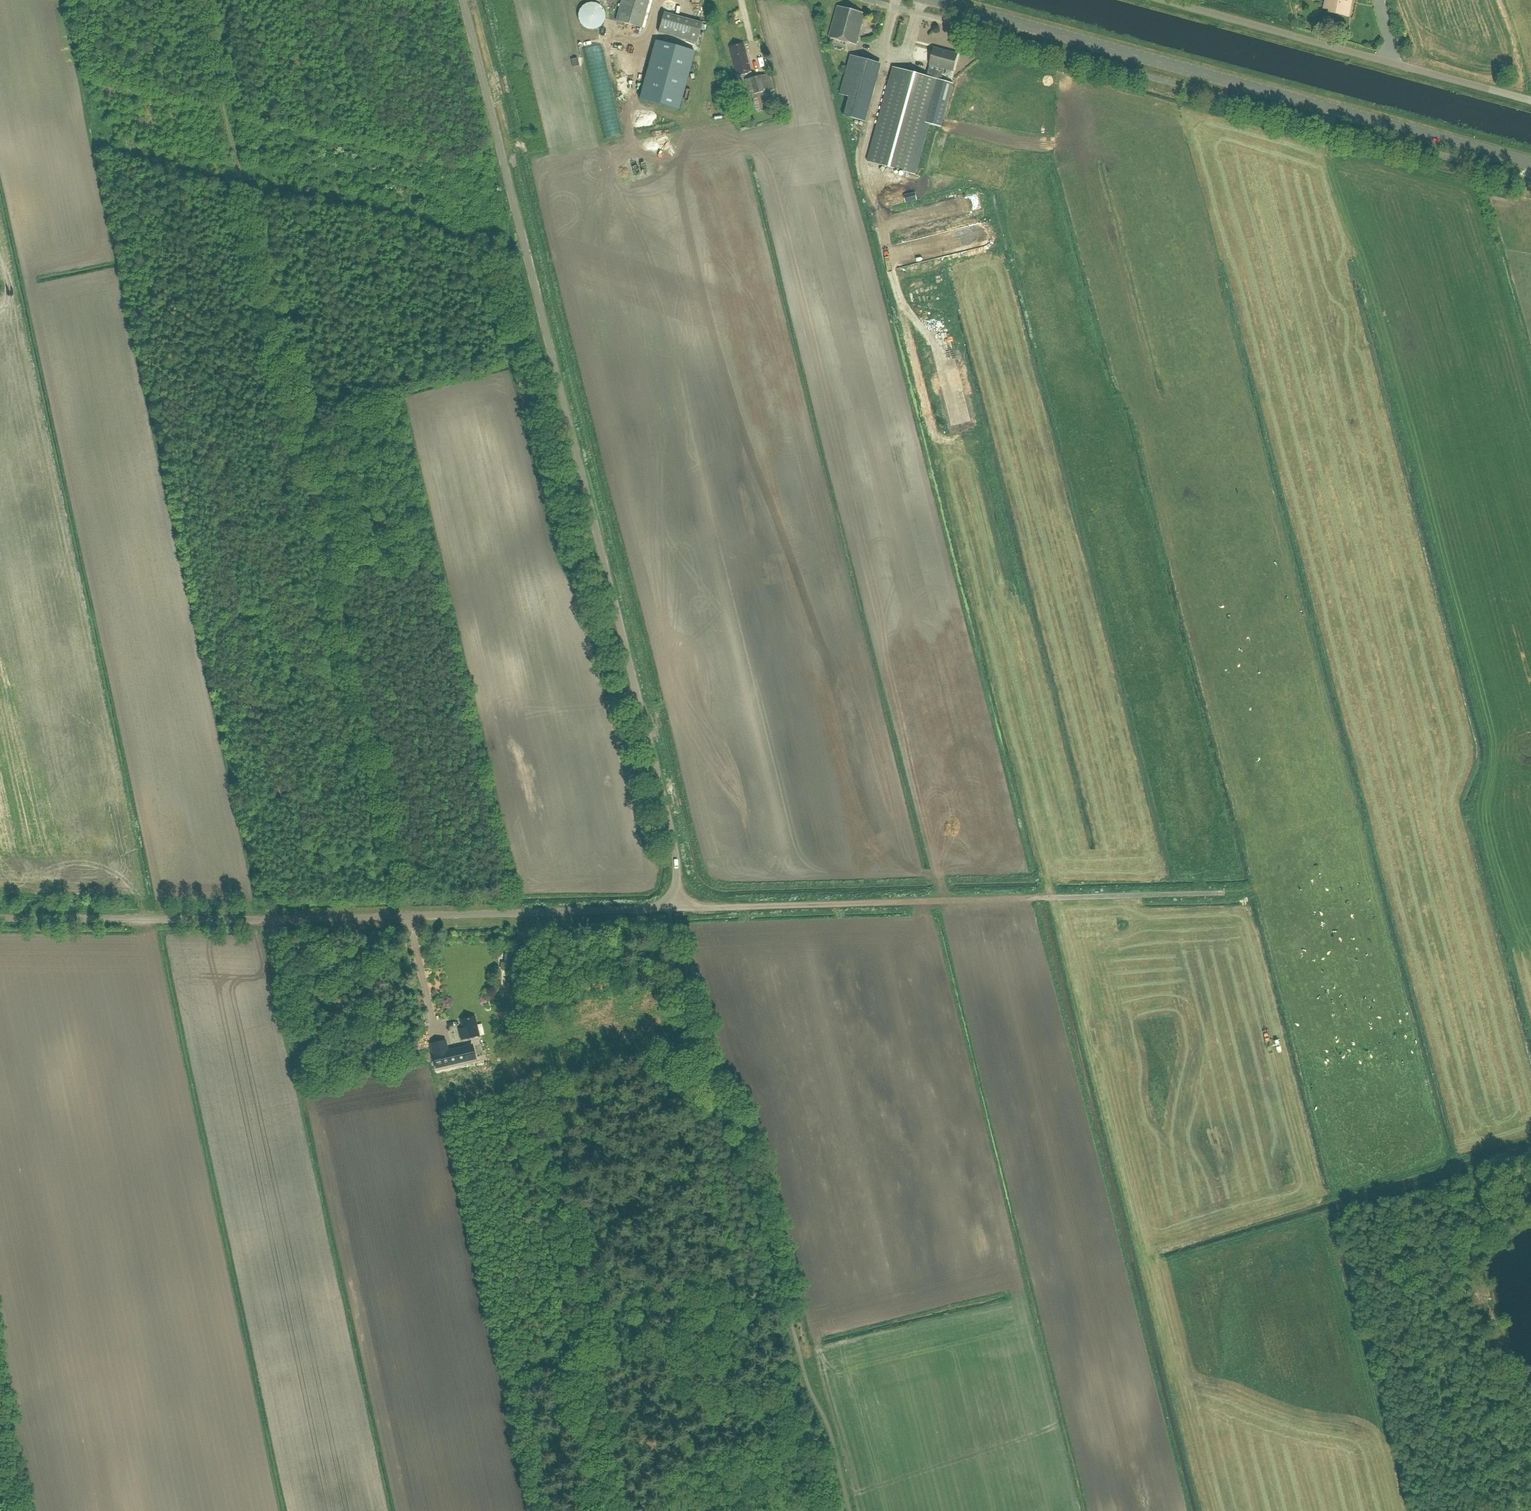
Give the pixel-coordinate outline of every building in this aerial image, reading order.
[(615,21),(645,29),(653,0),(621,0),(615,21)] [(1324,8),(1329,9),(1329,12),(1345,15),(1347,6),(1349,6),(1351,0),(1325,0),(1324,8)] [(605,17),(605,16),(605,15),(605,14),(604,13),(604,12),(604,11),(603,10),(602,9),(602,8),(601,7),(600,6),(599,5),(598,5),(597,4),(596,4),(595,3),(594,3),(593,3),(591,3),(590,3),(589,3),(588,3),(587,4),(586,4),(585,5),(584,5),(583,6),(582,7),(581,8),(580,9),(580,10),(579,11),(579,12),(579,13),(578,14),(578,15),(578,16),(578,17),(578,19),(579,20),(579,21),(579,22),(580,23),(580,24),(581,25),(582,26),(583,27),(584,27),(585,28),(586,28),(587,29),(588,29),(589,29),(590,30),(591,30),(593,30),(594,29),(595,29),(596,29),(597,28),(598,28),(599,27),(600,27),(601,26),(602,25),(602,24),(603,23),(604,22),(604,21),(604,20),(605,19),(605,17)] [(864,15),(837,8),(829,38),(856,46),(864,15)] [(702,24),(663,13),(658,32),(696,43),(702,24)] [(655,40),(639,99),(679,110),(695,51),(655,40)] [(750,72),(743,44),(730,47),(737,75),(750,72)] [(929,65),(926,77),(937,80),(940,81),(943,69),(952,72),(957,55),(934,49),(929,65)] [(882,64),(850,55),(840,94),(849,97),(843,116),(865,122),(882,64)] [(926,77),(893,68),(868,162),(912,173),(925,122),(936,125),(942,127),(953,84),(940,81),(937,80),(926,77)] [(773,89),(769,74),(746,79),(749,95),(753,94),(757,112),(770,109),(765,91),(773,89)] [(907,193),(908,202),(918,201),(916,191),(907,193)] [(959,407),(966,405),(959,376),(942,380),(945,392),(948,391),(951,403),(947,404),(950,417),(961,414),(959,407)] [(464,1027),(457,1029),(460,1039),(466,1038),(480,1035),(475,1016),(462,1019),(464,1027)] [(481,1040),(467,1044),(469,1050),(483,1046),(481,1040)] [(465,1047),(435,1053),(438,1065),(467,1059),(465,1047)]
